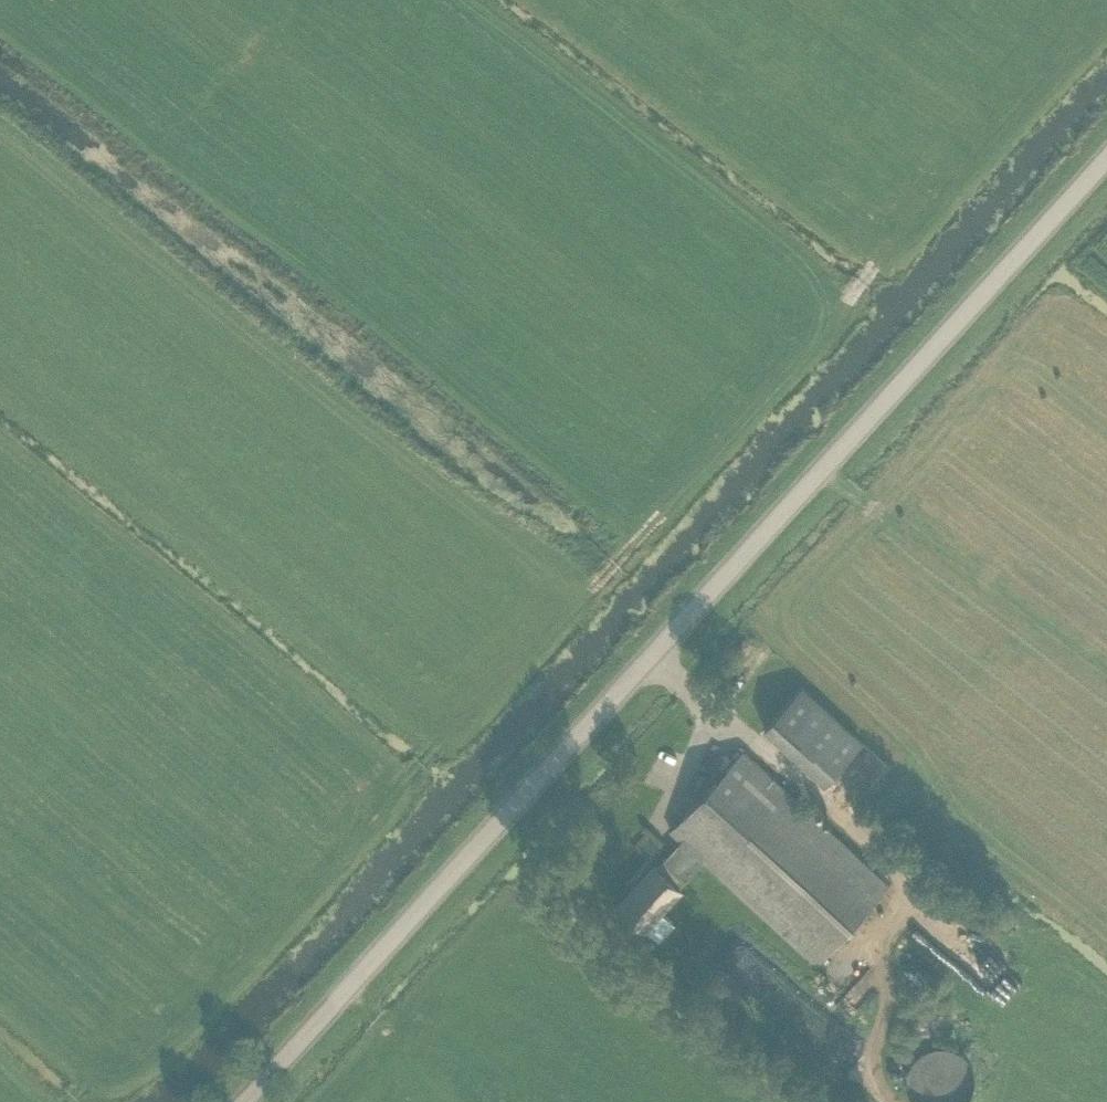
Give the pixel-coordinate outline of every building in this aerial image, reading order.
[(823,784),(861,744),(803,689),(765,729),(823,784)] [(889,885),(744,752),(671,833),(681,842),(658,869),(655,866),(618,907),(644,931),(681,890),(679,888),(703,862),(816,966),(889,885)] [(971,1100),(972,1098),(973,1096),(973,1094),(974,1091),(975,1088),(975,1085),(975,1083),(975,1079),(975,1077),(974,1075),(973,1072),(973,1070),(972,1068),(971,1066),(969,1063),(967,1061),(965,1059),(962,1056),(958,1053),(954,1051),(950,1050),(946,1049),(941,1049),(936,1049),(932,1050),(929,1051),(925,1053),(921,1054),(918,1057),(914,1061),(912,1064),(910,1068),(909,1070),(908,1072),(907,1075),(907,1077),(907,1079),(906,1082),(906,1084),(907,1087),(907,1089),(907,1091),(908,1094),(909,1096),(910,1098),(911,1100),(912,1101),(969,1101),(971,1100)]
